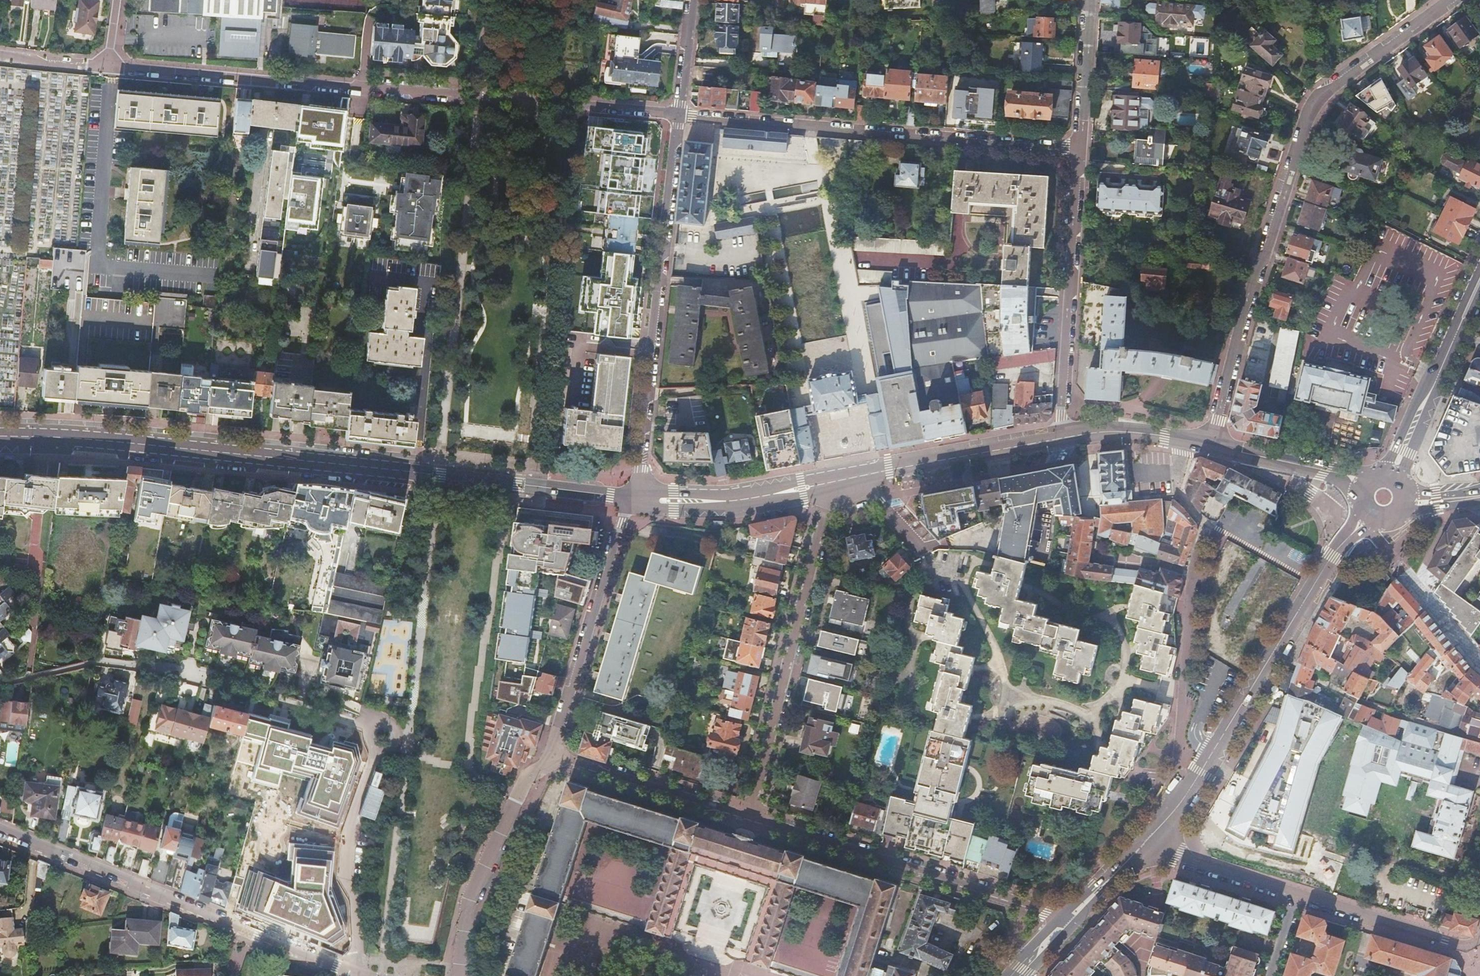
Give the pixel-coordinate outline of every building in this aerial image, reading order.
[(57,0),(31,0),(30,7),(55,10),(57,0)] [(94,35),(99,2),(87,0),(79,0),(78,9),(76,9),(75,22),(76,22),(74,32),(94,35)] [(204,16),(223,17),(220,57),(260,59),(262,34),(262,24),(265,24),(277,24),(279,0),(142,0),(142,12),(189,15),(189,11),(204,12),(204,16)] [(391,62),(401,63),(401,59),(411,59),(412,59),(412,55),(422,56),(430,66),(445,67),(446,58),(456,58),(457,44),(448,43),(449,33),(449,26),(450,18),(451,10),(454,10),(455,0),(453,0),(422,0),(421,6),(419,6),(417,22),(420,22),(419,36),(412,35),(412,34),(412,32),(411,31),(411,30),(402,29),(391,28),(387,28),(376,27),(374,26),(371,56),(373,56),(372,60),(381,61),(382,57),(386,57),(391,58),(391,62)] [(591,25),(594,25),(624,29),(631,0),(597,0),(591,25)] [(681,8),(682,0),(657,0),(656,5),(661,5),(661,6),(681,8)] [(888,9),(889,9),(889,11),(893,11),(893,9),(920,8),(920,0),(888,0),(888,9)] [(981,6),(981,11),(981,18),(993,18),(993,10),(993,0),(980,0),(981,6)] [(1101,4),(1110,5),(1113,5),(1113,10),(1122,10),(1123,0),(1101,0),(1101,4)] [(1158,15),(1157,23),(1158,23),(1158,26),(1173,27),(1173,24),(1193,25),(1193,17),(1201,18),(1204,15),(1205,7),(1194,6),(1194,7),(1159,4),(1150,3),(1147,6),(1146,10),(1149,14),(1158,15)] [(720,4),(719,4),(718,21),(738,22),(738,5),(736,5),(720,4)] [(814,23),(824,24),(825,16),(815,15),(814,23)] [(1361,17),(1342,20),(1343,30),(1342,31),(1344,41),(1364,38),(1361,17)] [(1023,37),(1035,37),(1055,39),(1056,24),(1054,24),(1054,20),(1039,19),(1024,18),(1024,28),(1023,37)] [(1466,18),(1448,31),(1460,48),(1478,35),(1466,18)] [(1120,24),(1119,43),(1140,45),(1141,25),(1120,24)] [(773,35),(773,27),(772,27),(754,26),(752,53),(761,53),(767,53),(767,57),(777,58),(778,52),(794,53),(795,36),(773,35)] [(295,27),(293,54),(312,56),(312,55),(354,59),(356,37),(314,34),(314,33),(306,32),(306,28),(295,27)] [(718,28),(717,38),(719,39),(719,44),(720,46),(721,46),(720,53),(735,54),(736,47),(738,28),(719,27),(718,27),(718,28)] [(1270,45),(1274,41),(1264,33),(1261,36),(1251,28),(1243,36),(1253,45),(1252,46),(1273,64),(1281,55),(1270,45)] [(647,85),(648,85),(657,86),(660,63),(640,60),(637,57),(638,52),(639,39),(635,39),(610,36),(608,52),(614,53),(613,62),(609,62),(608,69),(608,77),(611,78),(611,81),(621,82),(629,83),(630,83),(630,86),(647,88),(647,85)] [(1427,61),(1434,71),(1445,64),(1444,62),(1452,56),(1439,38),(1424,48),(1431,57),(1427,60),(1427,61)] [(1022,43),(1020,71),(1043,72),(1045,44),(1022,43)] [(1414,59),(1398,69),(1411,87),(1426,76),(1414,59)] [(888,61),(887,70),(896,71),(897,62),(892,61),(888,61)] [(1136,61),(1134,87),(1158,89),(1158,79),(1160,63),(1136,61)] [(1427,61),(1424,64),(1431,73),(1434,71),(1427,61)] [(1160,63),(1158,79),(1162,80),(1168,75),(1168,68),(1164,63),(1160,63)] [(702,87),(715,88),(717,68),(704,67),(702,87)] [(620,86),(621,82),(611,81),(611,78),(608,77),(608,69),(606,69),(605,70),(603,70),(601,73),(601,74),(600,75),(600,77),(600,78),(601,80),(601,81),(602,82),(603,83),(604,84),(620,86)] [(1246,70),(1240,90),(1264,97),(1267,88),(1268,88),(1271,78),(1263,75),(1264,71),(1257,69),(1256,73),(1246,70)] [(886,77),(885,97),(908,99),(906,124),(913,125),(915,100),(915,99),(910,99),(910,88),(912,73),(896,71),(887,70),(886,77)] [(863,95),(885,97),(886,77),(872,76),(872,73),(868,73),(868,75),(865,75),(863,95)] [(931,101),(933,76),(917,75),(916,89),(915,99),(915,100),(931,101)] [(949,78),(933,76),(931,101),(947,103),(949,78)] [(798,81),(799,80),(774,77),(772,99),(796,102),(798,81)] [(838,81),(819,79),(818,87),(817,87),(816,104),(836,106),(838,86),(838,81)] [(838,86),(836,106),(854,108),(857,81),(839,79),(838,81),(838,86)] [(1073,81),(1050,79),(1049,96),(1011,93),(1009,115),(1050,118),(1050,117),(1069,118),(1070,100),(1072,100),(1073,81)] [(1381,79),(1357,96),(1377,113),(1386,108),(1391,111),(1395,106),(1381,79)] [(798,81),(796,102),(806,103),(806,101),(811,102),(811,100),(813,100),(815,84),(808,83),(808,82),(798,81)] [(1202,84),(1201,98),(1212,99),(1213,85),(1211,85),(1202,84)] [(737,110),(739,90),(715,88),(702,87),(700,107),(737,110)] [(1264,97),(1240,90),(1234,110),(1243,113),(1242,117),(1249,119),(1250,115),(1258,118),(1262,107),(1261,107),(1264,97)] [(762,92),(753,91),(751,112),(760,112),(762,92)] [(114,128),(201,135),(216,137),(219,102),(204,101),(166,98),(117,94),(114,128)] [(1139,130),(1139,129),(1139,120),(1139,119),(1149,120),(1149,110),(1151,110),(1154,108),(1154,102),(1151,99),(1117,97),(1115,98),(1115,105),(1118,107),(1117,116),(1114,116),(1113,128),(1139,130)] [(236,98),(232,132),(234,133),(237,136),(242,136),(245,134),(247,134),(248,132),(248,125),(251,100),(236,98)] [(347,109),(348,99),(341,98),(340,101),(339,108),(347,109)] [(251,100),(248,125),(293,131),(293,132),(297,132),(300,106),(251,99),(251,100)] [(297,132),(296,138),(309,139),(308,143),(308,148),(333,150),(333,156),(333,157),(333,158),(333,159),(333,160),(333,161),(334,162),(334,163),(335,164),(336,165),(336,166),(337,166),(338,167),(339,167),(340,168),(342,151),(343,136),(345,120),(346,113),(347,109),(339,108),(308,105),(308,107),(300,106),(297,132)] [(857,105),(856,120),(864,121),(865,106),(857,105)] [(1346,116),(1340,124),(1363,141),(1376,124),(1351,106),(1345,116),(1346,116)] [(1460,110),(1455,107),(1449,115),(1456,118),(1460,110)] [(946,113),(945,127),(953,128),(954,114),(946,113)] [(370,142),(421,147),(424,117),(408,116),(407,127),(371,124),(370,142)] [(1139,120),(1139,129),(1148,130),(1149,120),(1139,119),(1139,120)] [(594,127),(590,148),(610,149),(604,191),(602,213),(631,215),(633,194),(640,134),(612,131),(612,128),(594,127)] [(1138,140),(1136,165),(1162,167),(1163,160),(1168,160),(1173,146),(1164,145),(1166,130),(1150,128),(1149,141),(1138,140)] [(787,135),(725,129),(724,147),(786,152),(786,147),(787,135)] [(1245,129),(1238,151),(1250,155),(1249,157),(1251,160),(1255,161),(1257,160),(1258,157),(1260,158),(1263,147),(1267,148),(1270,138),(1245,129)] [(861,141),(848,140),(847,149),(860,150),(861,141)] [(686,142),(678,224),(705,226),(713,145),(701,143),(686,142)] [(292,172),(295,147),(281,145),(280,151),(272,150),(265,202),(261,238),(258,262),(256,277),(279,280),(283,248),(277,247),(279,223),(282,199),(288,200),(292,172)] [(948,156),(949,148),(935,147),(935,155),(948,156)] [(1365,177),(1375,180),(1381,182),(1387,162),(1363,155),(1362,154),(1362,152),(1360,151),(1359,151),(1357,151),(1356,152),(1351,151),(1348,160),(1347,160),(1345,161),(1342,169),(1344,170),(1350,172),(1349,175),(1349,176),(1349,178),(1350,179),(1351,180),(1353,181),(1354,181),(1356,180),(1357,179),(1358,178),(1358,177),(1364,179),(1365,177)] [(1469,159),(1466,165),(1458,162),(1459,160),(1448,155),(1444,156),(1442,160),(1443,165),(1454,170),(1455,169),(1463,173),(1459,179),(1467,183),(1465,187),(1470,189),(1472,185),(1479,189),(1479,187),(1479,165),(1469,159)] [(897,172),(896,184),(919,186),(920,183),(924,183),(925,166),(921,165),(921,162),(901,160),(900,173),(897,172)] [(130,167),(124,240),(159,243),(165,169),(130,167)] [(433,212),(435,212),(438,182),(434,182),(435,174),(406,170),(405,178),(403,192),(399,191),(396,191),(395,195),(394,207),(397,207),(396,213),(394,227),(394,228),(396,228),(395,240),(394,249),(423,253),(424,245),(425,238),(430,239),(431,226),(433,212)] [(1004,286),(1029,287),(1031,248),(1045,249),(1049,188),(1037,176),(956,171),(952,213),(971,215),(972,203),(1019,206),(1018,213),(1015,213),(1015,216),(1016,216),(1014,244),(1008,243),(1008,246),(1006,245),(1005,261),(1002,260),(1001,270),(1005,270),(1004,286)] [(288,200),(286,224),(299,225),(299,228),(318,230),(318,227),(323,178),(301,176),(302,173),(292,172),(288,200)] [(1223,173),(1209,217),(1219,220),(1218,223),(1241,230),(1249,201),(1238,198),(1240,190),(1232,188),(1233,185),(1230,184),(1233,176),(1223,173)] [(438,182),(435,212),(439,212),(443,175),(435,174),(434,182),(438,182)] [(1314,182),(1307,204),(1326,210),(1334,188),(1314,182)] [(1112,187),(1112,183),(1099,183),(1097,213),(1105,213),(1105,215),(1122,216),(1122,214),(1137,215),(1137,217),(1154,218),(1154,216),(1162,216),(1163,186),(1146,185),(1146,189),(1141,189),(1142,185),(1117,184),(1117,187),(1112,187)] [(1437,222),(1433,232),(1459,244),(1462,237),(1463,238),(1473,217),(1472,217),(1476,210),(1450,197),(1446,206),(1447,206),(1439,223),(1437,222)] [(641,216),(656,217),(657,201),(642,201),(641,216)] [(370,240),(372,227),(373,219),(374,210),(368,210),(368,206),(349,203),(349,207),(343,207),(342,215),(341,223),(339,236),(370,240)] [(1326,210),(1307,204),(1299,225),(1319,231),(1326,210)] [(717,239),(757,232),(755,219),(715,226),(717,239)] [(425,238),(424,245),(433,246),(435,227),(431,226),(430,239),(425,238)] [(1310,265),(1312,265),(1313,261),(1316,252),(1318,253),(1322,242),(1314,240),(1300,236),(1299,239),(1293,237),(1288,253),(1290,254),(1289,258),(1310,265)] [(857,237),(856,250),(945,256),(946,243),(857,237)] [(53,261),(52,269),(50,290),(83,292),(83,287),(86,251),(77,250),(54,249),(53,259),(53,261)] [(607,306),(604,335),(625,337),(628,312),(623,311),(625,299),(628,299),(630,284),(622,283),(625,254),(611,254),(608,284),(599,284),(596,304),(607,306)] [(368,256),(363,293),(362,299),(385,301),(382,328),(385,329),(385,334),(368,332),(365,360),(393,363),(419,366),(422,338),(406,336),(406,331),(410,332),(412,317),(414,317),(415,310),(413,310),(413,305),(428,307),(429,299),(437,300),(442,264),(379,257),(368,256)] [(1289,258),(1283,277),(1304,284),(1310,265),(1289,258)] [(1187,268),(1201,269),(1202,260),(1188,259),(1187,268)] [(1140,272),(1140,276),(1143,279),(1142,289),(1165,291),(1167,270),(1144,268),(1144,270),(1140,272)] [(892,285),(893,280),(892,280),(892,272),(860,270),(859,282),(892,285)] [(767,282),(703,279),(702,289),(682,286),(677,333),(675,333),(672,364),(694,366),(701,304),(735,308),(748,377),(784,370),(773,314),(767,282)] [(803,465),(818,462),(808,416),(811,415),(829,412),(829,413),(849,409),(849,408),(869,404),(878,451),(903,446),(903,444),(928,439),(914,368),(909,298),(909,285),(901,284),(901,280),(893,280),(892,285),(892,287),(881,287),(884,303),(867,307),(883,393),(881,393),(880,392),(858,396),(853,371),(840,374),(840,373),(822,376),(822,377),(809,380),(814,405),(808,406),(792,410),(796,433),(803,465)] [(1028,295),(1029,287),(1004,286),(910,281),(909,285),(909,298),(914,368),(954,363),(967,361),(994,357),(1033,352),(1037,295),(1028,295)] [(1103,296),(1127,298),(1127,290),(1083,282),(1076,384),(1086,399),(1088,368),(1099,369),(1103,296)] [(156,292),(155,304),(153,333),(184,335),(187,305),(187,295),(156,292)] [(1274,300),(1271,307),(1277,309),(1275,317),(1286,320),(1293,297),(1276,292),(1276,293),(1273,294),(1272,298),(1274,300)] [(216,309),(217,297),(202,296),(200,307),(216,309)] [(1120,347),(1124,347),(1127,298),(1103,296),(1099,369),(1088,368),(1086,399),(1120,401),(1122,371),(1103,369),(1104,350),(1119,351),(1120,347)] [(155,304),(82,297),(79,338),(152,343),(153,333),(155,304)] [(1258,336),(1272,336),(1272,324),(1258,324),(1258,336)] [(1281,388),(1288,389),(1299,333),(1284,330),(1273,386),(1281,388)] [(1103,369),(1122,371),(1128,371),(1128,374),(1144,374),(1145,372),(1155,373),(1165,375),(1174,376),(1183,378),(1198,381),(1208,383),(1212,364),(1195,360),(1195,359),(1185,356),(1184,358),(1158,354),(1130,350),(1130,347),(1128,347),(1124,347),(1120,347),(1119,351),(1104,350),(1103,369)] [(1055,361),(1056,349),(1033,352),(994,357),(994,370),(1055,361)] [(563,423),(561,441),(588,444),(618,447),(622,412),(625,382),(628,355),(597,352),(594,381),(591,409),(565,406),(563,423)] [(1479,372),(1479,359),(1477,360),(1475,361),(1473,362),(1472,364),(1471,368),(1470,369),(1479,372)] [(967,361),(954,363),(965,420),(987,415),(983,393),(971,395),(970,390),(971,390),(969,379),(966,380),(964,371),(969,370),(967,361)] [(954,363),(914,368),(928,439),(928,441),(947,438),(968,434),(965,420),(954,363)] [(1304,363),(1295,400),(1311,403),(1317,404),(1317,405),(1341,411),(1342,410),(1348,411),(1347,412),(1363,416),(1363,415),(1393,422),(1397,406),(1375,402),(1377,395),(1368,393),(1371,378),(1304,363)] [(1208,383),(1215,385),(1220,366),(1212,364),(1208,383)] [(77,372),(74,400),(112,403),(147,406),(147,404),(149,372),(116,369),(77,366),(77,372)] [(1299,367),(1294,366),(1289,389),(1288,391),(1295,392),(1299,367)] [(59,370),(44,369),(41,397),(59,399),(74,400),(77,372),(68,371),(69,368),(59,367),(59,370)] [(1470,369),(1464,382),(1471,385),(1474,385),(1475,383),(1479,385),(1479,372),(1470,369)] [(150,372),(149,372),(147,404),(163,405),(177,407),(181,375),(150,372)] [(261,373),(254,373),(253,384),(252,394),(262,395),(272,396),(273,381),(274,375),(261,373)] [(200,377),(181,375),(177,407),(177,422),(191,423),(192,411),(199,412),(206,413),(209,379),(200,379),(200,377)] [(253,384),(209,379),(206,413),(210,413),(249,418),(250,414),(250,409),(252,394),(253,384)] [(1264,384),(1242,379),(1232,419),(1239,430),(1255,433),(1279,438),(1283,416),(1262,412),(1258,414),(1254,409),(1258,406),(1264,384)] [(273,381),(272,396),(270,414),(289,415),(309,417),(312,389),(313,385),(273,381)] [(1015,417),(1014,425),(1047,421),(1052,417),(1053,395),(1042,396),(1042,399),(1042,404),(1033,405),(1033,400),(1035,383),(1017,381),(1015,417)] [(993,384),(993,405),(1006,405),(1006,384),(993,384)] [(1288,389),(1281,388),(1278,401),(1286,403),(1288,391),(1289,389),(1288,389)] [(1458,395),(1458,396),(1479,404),(1479,398),(1474,393),(1461,388),(1458,395)] [(312,389),(309,417),(308,422),(327,424),(346,426),(348,408),(349,393),(312,389)] [(1458,395),(1455,394),(1428,453),(1445,477),(1479,471),(1479,404),(1458,396),(1458,395)] [(664,461),(716,463),(713,448),(703,395),(677,398),(666,397),(664,461)] [(1014,425),(1015,417),(1012,417),(1012,409),(993,407),(992,429),(1014,425)] [(348,408),(346,426),(345,439),(370,441),(412,446),(416,416),(410,415),(410,413),(406,413),(406,415),(401,414),(401,413),(395,413),(370,411),(370,410),(363,409),(363,410),(348,408)] [(763,440),(766,457),(793,452),(796,466),(803,465),(796,433),(763,440)] [(716,463),(719,476),(729,475),(726,464),(752,459),(749,439),(726,444),(727,446),(713,448),(716,463)] [(1083,503),(1086,518),(1097,520),(1097,518),(1103,519),(1102,527),(1101,527),(1100,535),(1109,538),(1110,538),(1111,537),(1110,537),(1111,536),(1113,529),(1115,523),(1134,523),(1135,534),(1136,535),(1140,535),(1141,535),(1143,535),(1161,543),(1166,535),(1163,500),(1133,502),(1132,497),(1132,491),(1131,490),(1128,491),(1124,451),(1100,454),(1101,470),(1092,470),(1094,496),(1105,496),(1106,505),(1103,505),(1102,500),(1083,503)] [(1075,465),(1063,467),(1071,516),(1077,517),(1077,516),(1085,517),(1080,490),(1075,465)] [(128,467),(126,479),(126,480),(125,480),(121,502),(122,502),(121,509),(129,510),(130,503),(132,503),(133,501),(134,499),(133,497),(133,496),(132,496),(133,487),(134,487),(135,482),(136,483),(136,481),(140,482),(142,469),(142,468),(128,467)] [(1004,504),(1006,513),(1009,528),(1033,531),(1038,502),(1063,498),(1064,504),(1055,506),(1056,513),(1048,514),(1047,518),(1043,518),(1040,533),(1056,534),(1058,516),(1071,516),(1063,467),(1000,479),(1004,504)] [(161,471),(150,470),(147,497),(167,498),(169,484),(172,472),(161,471)] [(31,475),(28,479),(27,489),(24,508),(24,513),(31,507),(36,507),(40,476),(31,475)] [(57,477),(40,476),(36,507),(53,509),(57,477)] [(57,477),(53,509),(120,512),(121,509),(122,502),(121,502),(125,480),(126,480),(126,479),(57,476),(57,477)] [(27,480),(5,478),(1,513),(22,515),(24,513),(24,508),(27,489),(28,479),(27,480)] [(987,481),(975,483),(979,504),(978,504),(980,510),(982,523),(992,519),(990,505),(1004,504),(1000,479),(987,481)] [(975,483),(928,492),(930,504),(932,503),(934,512),(978,504),(979,504),(975,483)] [(193,511),(207,513),(210,501),(212,491),(198,488),(183,486),(169,484),(167,498),(166,504),(165,506),(193,511)] [(238,509),(235,522),(239,522),(244,524),(245,522),(253,523),(253,525),(254,525),(255,526),(256,526),(256,525),(262,526),(261,527),(262,527),(265,527),(265,525),(266,521),(277,523),(278,521),(281,522),(285,523),(286,521),(287,514),(288,514),(294,484),(293,484),(290,490),(288,490),(288,492),(281,491),(281,490),(274,489),(273,486),(267,488),(261,489),(262,492),(257,497),(250,495),(250,496),(241,495),(241,497),(240,504),(239,508),(239,509),(238,509)] [(325,487),(294,484),(288,514),(287,521),(291,522),(292,520),(293,517),(301,519),(301,520),(305,521),(306,520),(311,521),(310,522),(315,523),(313,529),(312,534),(311,534),(310,538),(315,541),(317,545),(319,549),(320,553),(321,557),(321,561),(320,564),(310,611),(322,613),(326,613),(329,600),(332,585),(335,572),(346,520),(352,489),(325,487)] [(354,490),(352,489),(346,520),(395,531),(402,499),(382,494),(367,491),(367,492),(354,490)] [(207,513),(206,517),(224,521),(225,521),(225,520),(226,517),(234,519),(233,521),(235,522),(238,509),(239,509),(239,508),(240,504),(241,497),(241,495),(240,494),(240,495),(236,494),(235,496),(232,495),(229,495),(229,493),(225,493),(225,494),(212,491),(210,501),(207,513)] [(1183,508),(1174,500),(1174,503),(1170,517),(1178,522),(1180,524),(1186,528),(1182,542),(1175,539),(1172,545),(1166,544),(1161,543),(1143,535),(1141,535),(1140,535),(1136,535),(1133,545),(1137,546),(1136,547),(1159,554),(1158,558),(1184,566),(1186,566),(1198,531),(1197,526),(1183,508)] [(165,510),(165,511),(192,515),(193,511),(165,506),(165,507),(165,510)] [(162,527),(165,511),(165,510),(158,509),(155,526),(159,527),(159,530),(157,529),(155,542),(159,543),(162,527)] [(500,634),(496,659),(526,664),(530,639),(537,639),(538,632),(531,631),(536,597),(543,598),(544,590),(537,589),(539,573),(559,575),(556,597),(584,606),(592,581),(567,574),(576,543),(597,545),(599,532),(592,531),(593,516),(564,513),(545,511),(517,513),(507,586),(514,587),(513,593),(506,592),(501,627),(508,628),(507,635),(500,634)] [(1009,528),(1006,513),(1001,541),(1031,547),(1033,531),(1009,528)] [(1073,538),(1070,554),(1069,559),(1089,563),(1089,561),(1090,557),(1093,542),(1096,526),(1101,527),(1102,527),(1103,519),(1097,518),(1097,520),(1086,518),(1085,517),(1077,516),(1077,517),(1073,536),(1073,538)] [(224,521),(206,517),(205,522),(208,523),(207,526),(210,527),(214,528),(217,527),(220,527),(223,526),(224,521)] [(311,529),(313,529),(315,523),(310,522),(311,521),(306,520),(305,521),(301,520),(301,519),(293,517),(292,520),(299,522),(307,527),(308,528),(310,529),(311,529)] [(758,538),(790,545),(796,522),(797,520),(796,519),(796,518),(795,517),(793,517),(771,521),(771,522),(752,526),(753,537),(758,538)] [(1442,580),(1451,568),(1451,567),(1446,564),(1452,554),(1453,554),(1454,554),(1455,553),(1459,546),(1460,544),(1459,543),(1458,542),(1462,535),(1470,535),(1473,537),(1474,537),(1477,533),(1479,530),(1479,529),(1467,519),(1454,521),(1428,569),(1442,580)] [(1451,567),(1451,568),(1442,580),(1442,581),(1434,593),(1446,607),(1455,618),(1460,622),(1459,623),(1466,628),(1465,630),(1472,635),(1479,625),(1479,592),(1471,604),(1456,594),(1454,593),(1479,559),(1479,535),(1477,533),(1474,537),(1473,537),(1451,567)] [(872,534),(849,539),(853,560),(875,556),(873,543),(874,542),(875,541),(874,536),(872,534)] [(753,537),(750,536),(747,548),(755,550),(758,538),(753,537)] [(753,556),(754,556),(767,560),(784,564),(786,565),(786,564),(790,545),(758,538),(755,550),(753,556)] [(1001,541),(999,555),(999,556),(1028,564),(1030,565),(1030,564),(1031,560),(1029,560),(1031,547),(1001,541)] [(661,584),(685,591),(695,594),(703,567),(655,552),(648,577),(647,580),(661,584)] [(898,554),(885,567),(897,580),(910,567),(904,560),(898,554)] [(767,560),(754,556),(752,565),(756,566),(754,573),(759,574),(756,590),(776,595),(784,564),(767,560)] [(1080,683),(1082,676),(1082,674),(1087,675),(1088,668),(1094,669),(1100,645),(1080,641),(1082,630),(1051,622),(1051,620),(1037,616),(1039,605),(1019,600),(1028,564),(999,556),(994,575),(980,571),(978,579),(980,579),(978,588),(982,589),(980,596),(989,598),(987,604),(1005,608),(1002,622),(1011,624),(1010,628),(1017,630),(1016,637),(1022,639),(1022,641),(1042,646),(1042,648),(1054,651),(1053,654),(1060,655),(1057,666),(1055,675),(1065,677),(1065,680),(1080,683)] [(1067,570),(1067,574),(1086,579),(1111,582),(1114,565),(1095,562),(1089,561),(1089,563),(1069,559),(1069,561),(1067,570)] [(1114,565),(1111,582),(1137,586),(1137,585),(1140,571),(1122,566),(1118,566),(1114,565)] [(363,578),(335,572),(332,585),(386,597),(392,571),(384,569),(381,582),(363,578)] [(625,701),(661,584),(647,580),(648,577),(631,572),(596,692),(603,694),(625,701)] [(1143,587),(1165,594),(1177,597),(1178,595),(1181,596),(1184,575),(1183,573),(1171,574),(1162,572),(1159,581),(1146,576),(1143,586),(1143,587)] [(1384,596),(1373,613),(1380,618),(1381,619),(1391,609),(1391,610),(1398,603),(1409,615),(1403,621),(1401,620),(1392,629),(1399,637),(1425,611),(1396,579),(1384,596)] [(625,701),(603,694),(600,703),(612,707),(615,706),(619,706),(622,704),(636,697),(638,696),(639,696),(641,697),(654,700),(685,591),(661,584),(625,701)] [(1165,594),(1137,586),(1129,617),(1141,620),(1136,642),(1142,644),(1140,653),(1145,655),(1141,669),(1162,674),(1170,675),(1174,656),(1174,647),(1172,646),(1174,639),(1173,613),(1177,597),(1165,594)] [(838,591),(831,618),(843,621),(843,620),(864,625),(870,601),(858,599),(857,601),(848,599),(849,594),(838,591)] [(883,591),(880,602),(892,605),(894,594),(883,591)] [(757,593),(757,594),(752,612),(773,617),(776,607),(774,607),(776,598),(757,593)] [(942,713),(938,730),(948,733),(967,737),(974,706),(962,703),(965,690),(968,690),(976,658),(963,655),(965,648),(959,646),(965,619),(954,617),(955,614),(948,612),(950,605),(943,603),(944,600),(922,595),(916,622),(930,625),(928,634),(936,636),(935,640),(940,641),(937,655),(939,656),(937,663),(943,665),(939,683),(938,683),(932,705),(936,706),(935,712),(942,713)] [(1332,597),(1317,623),(1326,627),(1340,635),(1352,614),(1358,618),(1357,620),(1359,622),(1361,619),(1364,622),(1368,621),(1381,634),(1372,643),(1356,634),(1353,635),(1350,641),(1357,645),(1365,650),(1366,650),(1374,646),(1378,649),(1377,649),(1383,654),(1400,637),(1399,637),(1392,629),(1381,619),(1380,618),(1373,613),(1338,599),(1332,597)] [(329,600),(326,613),(380,624),(383,612),(329,600)] [(118,618),(117,617),(112,650),(121,652),(122,647),(131,649),(134,650),(134,649),(135,644),(144,646),(144,648),(150,648),(157,647),(157,650),(172,654),(173,647),(180,648),(183,634),(188,610),(182,609),(183,605),(176,603),(168,602),(167,605),(160,604),(158,611),(154,610),(153,617),(146,616),(141,615),(140,620),(125,617),(124,621),(118,620),(118,618)] [(575,609),(557,604),(549,633),(568,638),(575,609)] [(190,610),(188,610),(183,634),(180,648),(181,648),(185,629),(193,631),(195,624),(187,623),(190,610)] [(1425,611),(1399,637),(1400,637),(1383,654),(1384,654),(1395,662),(1401,668),(1410,658),(1403,651),(1408,646),(1412,650),(1417,646),(1410,639),(1414,635),(1413,634),(1420,628),(1431,642),(1418,653),(1416,655),(1404,670),(1410,675),(1433,648),(1438,655),(1440,658),(1454,647),(1425,611)] [(326,613),(318,652),(322,653),(326,654),(321,676),(319,683),(326,685),(327,687),(329,688),(331,689),(333,689),(335,690),(337,689),(339,689),(341,688),(358,692),(363,670),(365,670),(374,633),(378,634),(380,624),(326,613)] [(742,642),(764,647),(771,623),(748,617),(742,642)] [(208,644),(213,619),(211,619),(208,630),(206,630),(204,639),(206,640),(204,647),(207,648),(208,644)] [(215,620),(213,619),(208,644),(207,648),(219,651),(219,653),(235,656),(235,654),(249,657),(248,663),(255,664),(263,666),(262,668),(278,672),(279,670),(293,673),(296,662),(298,663),(299,657),(300,652),(298,652),(302,637),(287,633),(288,630),(271,629),(270,634),(262,632),(252,630),(253,626),(241,624),(240,628),(237,628),(238,625),(230,623),(229,625),(226,624),(226,622),(215,620)] [(1317,623),(1307,643),(1322,652),(1322,653),(1337,661),(1337,662),(1344,666),(1347,662),(1332,653),(1341,635),(1340,635),(1326,627),(1317,623)] [(3,627),(0,629),(0,660),(9,651),(13,651),(15,647),(8,637),(10,635),(3,627)] [(857,656),(861,640),(823,631),(819,646),(857,656)] [(764,648),(764,647),(742,642),(741,648),(740,647),(738,655),(739,656),(738,661),(760,667),(762,656),(763,657),(765,648),(764,648)] [(1307,643),(1298,665),(1314,672),(1316,668),(1320,671),(1322,667),(1332,672),(1337,662),(1337,661),(1322,653),(1322,652),(1307,643)] [(1344,666),(1337,662),(1332,672),(1344,680),(1346,677),(1350,679),(1354,672),(1366,650),(1365,650),(1357,645),(1354,649),(1352,652),(1348,658),(1347,662),(1344,666)] [(1366,650),(1354,672),(1364,677),(1373,659),(1380,662),(1384,654),(1383,654),(1377,649),(1378,649),(1374,646),(1366,650)] [(1433,648),(1410,675),(1406,680),(1407,680),(1424,694),(1434,695),(1442,698),(1448,691),(1452,687),(1445,678),(1455,671),(1462,680),(1471,669),(1462,658),(1454,647),(1440,658),(1446,665),(1438,672),(1440,675),(1435,678),(1425,670),(1435,660),(1434,659),(1438,655),(1433,648)] [(851,681),(855,664),(816,655),(812,672),(851,681)] [(1296,670),(1288,694),(1308,700),(1339,714),(1342,708),(1341,708),(1327,701),(1311,693),(1315,682),(1311,680),(1313,676),(1314,672),(1298,665),(1296,670)] [(869,675),(880,678),(882,671),(871,668),(869,675)] [(1471,669),(1462,680),(1455,671),(1445,678),(1452,687),(1454,684),(1457,686),(1471,696),(1473,694),(1473,693),(1479,684),(1479,676),(1471,669)] [(1404,670),(1403,670),(1401,670),(1391,682),(1389,679),(1386,682),(1389,684),(1386,688),(1398,692),(1399,693),(1400,689),(1407,680),(1406,680),(1410,675),(1404,670)] [(736,692),(754,696),(758,677),(749,675),(746,674),(740,673),(740,674),(732,672),(728,690),(736,692)] [(1350,679),(1344,691),(1348,693),(1360,698),(1369,679),(1364,677),(1354,672),(1350,679)] [(541,679),(537,678),(534,690),(553,695),(558,677),(545,673),(544,677),(543,677),(541,678),(541,679)] [(522,693),(533,694),(534,690),(537,678),(524,676),(523,684),(504,682),(501,700),(521,706),(522,693)] [(123,712),(129,685),(129,682),(119,680),(113,679),(112,683),(108,683),(106,687),(97,685),(95,696),(103,698),(101,708),(123,712)] [(842,693),(844,687),(810,679),(805,701),(824,705),(823,707),(826,708),(826,709),(837,712),(838,709),(844,710),(847,694),(842,693)] [(1379,682),(1373,681),(1369,689),(1371,690),(1371,692),(1373,692),(1379,682)] [(1447,708),(1440,725),(1458,731),(1467,733),(1474,712),(1468,707),(1467,707),(1464,705),(1471,696),(1457,686),(1451,694),(1448,691),(1442,698),(1444,698),(1443,701),(1448,705),(1447,708)] [(728,690),(719,688),(716,700),(733,704),(731,710),(730,716),(741,719),(748,720),(749,712),(750,712),(754,696),(736,692),(728,690)] [(133,691),(126,722),(135,725),(142,693),(133,691)] [(1342,708),(1339,714),(1343,716),(1345,717),(1346,717),(1394,738),(1394,737),(1399,726),(1406,729),(1409,721),(1403,719),(1399,719),(1384,713),(1381,721),(1373,717),(1376,710),(1358,702),(1359,700),(1360,698),(1348,693),(1347,694),(1341,708),(1342,708)] [(1308,700),(1288,694),(1288,695),(1274,742),(1229,827),(1245,836),(1250,826),(1279,835),(1276,845),(1293,850),(1319,763),(1322,755),(1343,716),(1339,714),(1308,700)] [(1274,742),(1288,695),(1286,695),(1282,709),(1277,726),(1272,743),(1226,830),(1245,840),(1251,829),(1276,836),(1273,848),(1294,854),(1320,763),(1319,763),(1293,850),(1276,845),(1279,835),(1250,826),(1245,836),(1229,827),(1274,742)] [(1119,770),(1121,771),(1122,766),(1132,768),(1133,762),(1135,762),(1135,758),(1137,758),(1142,751),(1145,743),(1148,743),(1151,738),(1153,734),(1155,734),(1157,727),(1160,727),(1163,723),(1166,719),(1168,710),(1161,708),(1162,705),(1155,704),(1135,699),(1132,712),(1124,711),(1121,721),(1123,722),(1121,728),(1128,732),(1122,746),(1120,748),(1120,770),(1119,770)] [(29,703),(1,700),(0,707),(0,730),(25,733),(29,703)] [(213,705),(210,718),(208,725),(242,734),(247,714),(213,705)] [(1441,706),(1435,724),(1440,725),(1447,708),(1441,706)] [(1282,709),(1272,707),(1264,721),(1277,726),(1282,709)] [(490,708),(489,713),(484,750),(490,752),(488,758),(495,760),(491,771),(510,776),(513,766),(520,768),(521,761),(526,762),(528,755),(524,754),(525,748),(530,749),(531,745),(538,747),(539,742),(544,724),(540,723),(490,708)] [(183,711),(177,709),(176,710),(169,736),(202,745),(208,725),(210,718),(203,716),(183,711)] [(588,733),(581,754),(607,762),(613,741),(614,738),(629,742),(629,744),(636,747),(637,745),(645,747),(646,744),(652,726),(603,712),(595,736),(588,733)] [(1467,733),(1479,737),(1479,714),(1474,712),(1467,733)] [(287,722),(247,714),(236,761),(256,767),(253,781),(277,787),(280,774),(308,781),(296,813),(337,827),(360,760),(357,746),(332,739),(329,748),(307,742),(309,734),(285,729),(287,722)] [(740,725),(741,719),(730,716),(726,715),(721,714),(720,720),(719,720),(715,734),(713,733),(710,746),(737,752),(740,740),(737,740),(741,725),(740,725)] [(1345,717),(1343,716),(1322,755),(1324,756),(1345,717)] [(1394,738),(1346,717),(1340,735),(1360,744),(1356,757),(1355,761),(1354,765),(1343,804),(1362,809),(1360,814),(1369,816),(1371,812),(1374,813),(1383,782),(1399,786),(1402,776),(1409,779),(1408,781),(1424,786),(1424,783),(1432,785),(1428,796),(1438,798),(1427,835),(1417,832),(1412,847),(1455,859),(1459,845),(1460,845),(1471,807),(1475,792),(1451,785),(1456,765),(1429,753),(1439,731),(1424,726),(1409,721),(1406,729),(1401,740),(1394,737),(1394,738)] [(809,727),(803,751),(815,754),(815,752),(828,756),(831,745),(836,746),(839,734),(832,732),(834,724),(812,718),(810,727),(809,727)] [(1113,773),(1119,770),(1120,770),(1120,748),(1122,746),(1128,732),(1121,728),(1123,722),(1121,721),(1114,749),(1102,746),(1099,756),(1095,755),(1094,759),(1096,766),(1113,773)] [(671,731),(666,730),(663,744),(668,745),(671,731)] [(893,797),(885,834),(910,839),(909,846),(966,857),(972,838),(975,825),(951,819),(959,788),(971,740),(967,738),(967,737),(948,733),(938,730),(927,776),(928,777),(927,784),(925,783),(919,807),(908,805),(909,801),(893,797)] [(1439,731),(1429,753),(1456,765),(1461,749),(1479,755),(1479,743),(1445,733),(1439,731)] [(707,758),(668,746),(665,758),(672,760),(673,757),(677,758),(674,770),(700,778),(707,758)] [(1084,768),(1081,767),(1081,768),(1079,772),(1043,763),(1042,765),(1035,763),(1027,794),(1065,804),(1065,802),(1101,811),(1110,775),(1088,770),(1088,769),(1084,768)] [(1120,777),(1121,771),(1119,770),(1113,773),(1096,766),(1091,768),(1091,770),(1088,769),(1088,770),(1110,775),(1120,777)] [(824,783),(802,776),(799,785),(798,785),(794,796),(795,797),(793,805),(814,812),(824,783)] [(26,782),(23,799),(33,800),(31,814),(53,818),(58,787),(26,782)] [(738,834),(735,835),(734,835),(734,836),(701,826),(702,824),(684,818),(683,820),(590,791),(591,789),(571,782),(509,975),(540,975),(563,904),(694,945),(697,935),(676,928),(699,853),(772,877),(749,951),(728,944),(725,954),(795,975),(917,975),(918,974),(891,965),(890,966),(875,961),(899,885),(878,879),(878,881),(806,858),(807,856),(789,851),(788,853),(755,842),(754,841),(754,839),(753,839),(738,834)] [(71,786),(68,786),(65,799),(63,809),(65,810),(71,811),(70,814),(78,816),(78,817),(88,819),(88,818),(97,820),(100,804),(103,804),(104,800),(101,800),(103,792),(90,789),(77,786),(76,787),(71,786)] [(1,812),(13,814),(15,800),(4,798),(1,812)] [(883,810),(858,803),(852,823),(876,830),(883,810)] [(128,804),(126,812),(124,819),(118,841),(137,847),(138,846),(144,825),(130,821),(134,806),(128,804)] [(118,818),(105,814),(101,833),(100,836),(100,837),(118,841),(124,819),(126,812),(123,811),(122,812),(120,811),(118,818)] [(182,822),(174,820),(171,828),(165,826),(160,847),(174,851),(179,830),(182,822)] [(144,824),(144,825),(138,846),(153,851),(162,823),(158,822),(157,827),(144,824)] [(60,826),(56,842),(65,845),(68,828),(60,826)] [(195,834),(179,830),(174,851),(172,856),(188,860),(194,837),(195,834)] [(100,837),(100,836),(94,834),(93,834),(92,835),(89,848),(90,850),(97,851),(100,837)] [(989,841),(988,844),(981,862),(978,872),(1000,880),(1006,877),(1017,848),(999,842),(1000,839),(991,835),(989,841)] [(188,860),(186,866),(185,869),(179,891),(197,898),(204,871),(198,868),(196,874),(188,871),(195,857),(199,858),(200,853),(201,854),(202,850),(201,849),(203,840),(194,837),(188,860)] [(988,844),(972,838),(966,857),(967,857),(981,862),(988,844)] [(334,846),(289,843),(287,859),(292,860),(290,883),(251,868),(236,906),(332,944),(345,935),(344,922),(330,888),(334,846)] [(108,847),(105,861),(112,864),(116,848),(112,846),(108,847)] [(127,849),(121,868),(130,871),(136,852),(127,849)] [(204,871),(197,898),(224,909),(230,888),(212,883),(217,867),(212,866),(214,858),(208,856),(204,871)] [(138,873),(146,876),(150,861),(142,859),(138,873)] [(155,859),(150,879),(164,885),(170,863),(155,859)] [(50,866),(38,861),(35,886),(41,887),(42,879),(45,880),(50,866)] [(6,886),(8,864),(0,863),(0,885),(6,886)] [(174,882),(173,888),(179,891),(185,869),(181,868),(174,882)] [(1176,880),(1171,895),(1176,893),(1181,894),(1188,884),(1176,880)] [(1176,893),(1171,895),(1169,902),(1183,906),(1182,908),(1204,915),(1205,913),(1217,917),(1216,919),(1220,920),(1220,918),(1232,922),(1231,924),(1253,931),(1254,929),(1268,933),(1275,911),(1250,904),(1250,901),(1246,900),(1242,899),(1241,901),(1209,891),(1209,888),(1205,887),(1201,886),(1200,888),(1188,884),(1181,894),(1176,893)] [(83,892),(80,901),(83,902),(81,908),(100,916),(108,895),(90,888),(87,894),(83,892)] [(941,900),(936,898),(922,894),(902,951),(925,960),(932,963),(946,970),(954,953),(927,941),(939,909),(960,916),(962,916),(963,915),(964,913),(966,907),(941,899),(941,900)] [(1119,950),(1115,946),(1120,941),(1122,943),(1129,936),(1126,934),(1131,929),(1136,930),(1136,933),(1140,934),(1142,932),(1148,934),(1149,937),(1152,938),(1155,936),(1158,937),(1159,933),(1178,939),(1181,930),(1170,926),(1168,926),(1163,924),(1162,924),(1165,914),(1162,912),(1158,911),(1159,909),(1149,906),(1149,908),(1146,907),(1144,907),(1143,904),(1134,901),(1133,901),(1121,898),(1115,905),(1110,910),(1111,912),(1106,917),(1100,923),(1098,925),(1097,927),(1093,928),(1083,939),(1085,940),(1077,949),(1075,951),(1073,951),(1070,954),(1071,956),(1068,958),(1065,962),(1062,962),(1049,975),(1088,975),(1094,969),(1102,961),(1105,964),(1119,950)] [(1426,911),(1416,908),(1413,918),(1423,921),(1426,911)] [(0,911),(0,947),(2,947),(3,953),(3,954),(3,955),(4,955),(4,956),(5,956),(5,957),(6,957),(7,958),(8,958),(9,958),(10,958),(11,958),(12,957),(13,957),(13,956),(14,956),(14,955),(15,955),(15,954),(15,953),(16,953),(16,952),(16,951),(16,950),(15,946),(24,945),(23,934),(22,929),(14,930),(11,909),(0,911)] [(1444,910),(1442,929),(1479,934),(1479,926),(1479,915),(1444,910)] [(178,917),(170,914),(168,946),(171,947),(192,950),(195,932),(176,928),(178,917)] [(1312,973),(1316,971),(1316,970),(1333,975),(1344,941),(1327,936),(1327,935),(1325,931),(1324,931),(1326,925),(1324,921),(1310,916),(1304,920),(1299,935),(1317,941),(1316,942),(1318,945),(1319,945),(1315,957),(1314,957),(1311,959),(1311,960),(1293,954),(1286,975),(1311,975),(1312,973)] [(113,930),(111,953),(135,955),(137,943),(157,946),(159,925),(126,921),(125,931),(113,930)] [(1461,971),(1456,960),(1373,935),(1366,958),(1419,974),(1420,975),(1460,975),(1461,971)] [(1226,968),(1207,961),(1207,959),(1204,958),(1179,949),(1178,952),(1174,950),(1170,949),(1171,947),(1158,943),(1157,945),(1154,946),(1153,950),(1154,952),(1152,959),(1150,959),(1149,963),(1150,965),(1149,969),(1149,975),(1223,975),(1226,968)] [(1223,975),(1252,975),(1253,973),(1254,969),(1255,966),(1256,963),(1259,962),(1260,959),(1258,957),(1259,955),(1239,948),(1233,947),(1230,957),(1232,957),(1231,958),(1230,962),(1228,961),(1226,968),(1223,975)] [(1137,975),(1137,971),(1134,963),(1130,960),(1127,957),(1119,950),(1105,964),(1112,971),(1114,975),(1137,975)]
